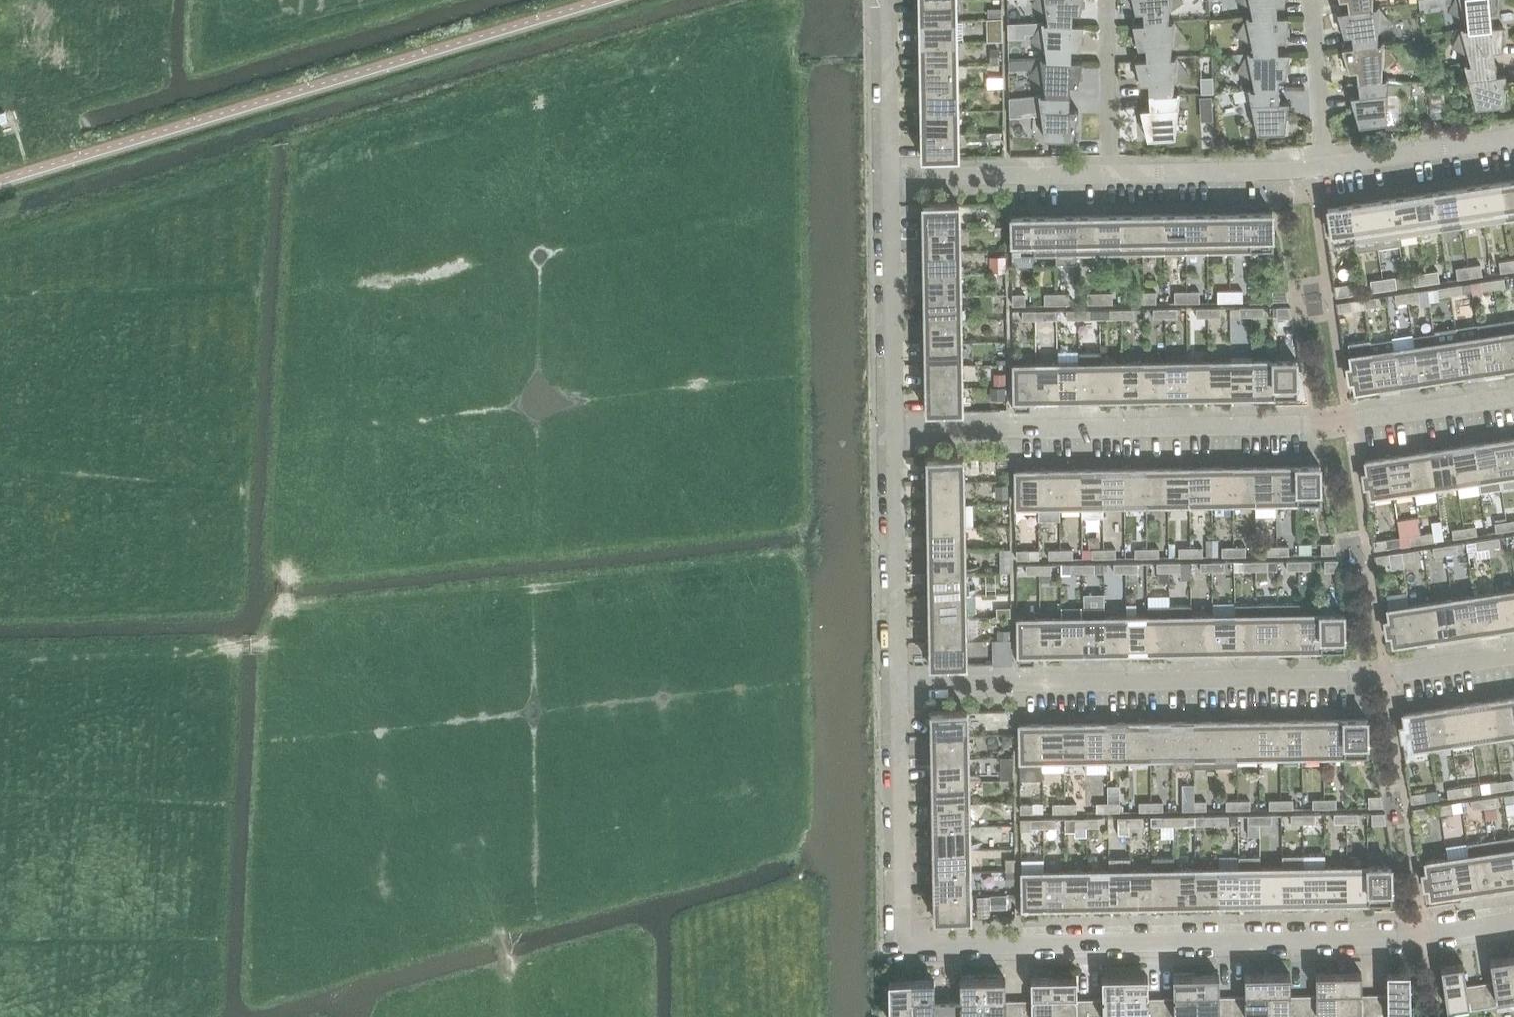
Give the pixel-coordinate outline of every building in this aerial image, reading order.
[(919,20),(955,19),(954,0),(918,0),(919,20)] [(1031,4),(1045,12),(1047,24),(1071,24),(1071,13),(1079,13),(1082,0),(1033,0),(1031,4)] [(1143,23),(1167,22),(1168,10),(1182,1),(1181,0),(1131,0),(1134,12),(1142,11),(1143,23)] [(1249,6),(1252,17),(1276,16),(1275,5),(1283,4),(1284,0),(1238,0),(1249,6)] [(1347,11),(1371,8),(1371,0),(1346,0),(1347,11)] [(1448,11),(1463,18),(1466,28),(1490,26),(1489,14),(1497,14),(1498,0),(1453,0),(1448,11)] [(1375,7),(1371,8),(1347,11),(1336,12),(1343,36),(1350,35),(1352,47),(1376,43),(1376,32),(1390,22),(1377,6),(1378,5),(1375,5),(1375,7)] [(1001,16),(1000,6),(988,6),(988,16),(1001,16)] [(1276,16),(1252,17),(1247,17),(1247,15),(1245,15),(1245,17),(1236,34),(1250,42),(1252,53),(1276,52),(1276,41),(1284,40),(1287,16),(1276,16)] [(1001,31),(1001,18),(993,18),(993,31),(1001,31)] [(955,42),(955,19),(919,20),(919,43),(955,42)] [(1167,22),(1143,23),(1131,24),(1137,48),(1144,47),(1145,59),(1169,58),(1170,46),(1184,37),(1173,20),(1173,19),(1171,19),(1171,21),(1167,22)] [(1042,21),(1040,21),(1020,21),(1035,31),(1030,40),(1044,48),(1045,60),(1069,60),(1070,49),(1078,49),(1082,25),(1071,24),(1047,24),(1043,23),(1042,21)] [(1490,26),(1466,28),(1462,29),(1461,26),(1459,27),(1460,28),(1451,46),(1467,53),(1470,64),(1493,62),(1492,50),(1500,49),(1502,25),(1490,26)] [(1376,43),(1352,47),(1340,48),(1347,71),(1355,71),(1357,82),(1380,79),(1381,68),(1394,58),(1382,42),(1382,41),(1380,40),(1380,43),(1376,43)] [(919,43),(919,66),(955,65),(955,42),(919,43)] [(990,49),(990,62),(998,62),(998,49),(990,49)] [(1288,52),(1276,52),(1252,53),(1248,53),(1248,51),(1246,51),(1246,53),(1236,70),(1251,78),(1253,89),(1277,88),(1277,77),(1285,76),(1288,52)] [(1173,57),(1169,58),(1145,59),(1134,60),(1139,84),(1147,83),(1148,95),(1172,93),(1173,82),(1187,73),(1176,56),(1176,55),(1174,55),(1173,57)] [(1069,60),(1045,60),(1041,59),(1041,57),(1039,57),(1039,59),(1033,68),(1028,76),(1043,84),(1044,95),(1068,96),(1069,85),(1076,85),(1081,61),(1069,60)] [(1039,59),(1017,60),(1017,69),(1033,68),(1039,59)] [(1495,75),(1493,62),(1470,64),(1465,65),(1465,62),(1463,63),(1475,107),(1502,104),(1504,74),(1495,75)] [(956,88),(955,65),(919,66),(920,89),(956,88)] [(988,74),(988,85),(1002,85),(1002,74),(988,74)] [(1385,79),(1380,79),(1357,82),(1358,95),(1349,96),(1358,126),(1385,122),(1387,76),(1385,76),(1385,79)] [(1278,101),(1277,88),(1253,89),(1249,89),(1249,87),(1247,87),(1247,89),(1249,98),(1256,132),(1283,131),(1287,101),(1278,101)] [(920,89),(920,111),(956,111),(956,88),(920,89)] [(1237,101),(1249,98),(1247,89),(1235,91),(1237,101)] [(1427,92),(1430,119),(1444,117),(1441,90),(1427,92)] [(1176,93),(1172,93),(1148,95),(1149,108),(1139,109),(1146,139),(1173,137),(1178,91),(1176,91),(1176,93)] [(1068,109),(1068,96),(1044,95),(1040,95),(1040,93),(1038,93),(1044,139),(1071,140),(1077,110),(1068,109)] [(1200,106),(1212,105),(1211,96),(1200,97),(1200,106)] [(1022,101),(1012,102),(1012,114),(1023,113),(1022,101)] [(920,111),(920,134),(956,134),(956,111),(920,111)] [(987,133),(987,143),(1000,143),(1000,133),(987,133)] [(957,157),(956,134),(920,134),(921,158),(957,157)] [(1498,182),(1504,217),(1513,216),(1513,179),(1498,182)] [(1482,220),(1504,217),(1498,182),(1477,185),(1482,220)] [(1477,185),(1456,188),(1461,224),(1482,220),(1477,185)] [(1456,188),(1434,191),(1440,227),(1461,224),(1456,188)] [(1434,191),(1413,194),(1418,230),(1440,227),(1434,191)] [(1397,233),(1418,230),(1413,194),(1391,198),(1397,233)] [(1391,198),(1370,201),(1375,236),(1397,233),(1391,198)] [(1354,240),(1375,236),(1370,201),(1349,204),(1354,240)] [(958,204),(922,204),(922,228),(958,228),(958,204)] [(1332,243),(1354,240),(1349,204),(1326,207),(1332,243)] [(1272,212),(1249,213),(1250,249),(1272,248),(1272,212)] [(1206,213),(1184,214),(1185,250),(1206,249),(1206,213)] [(1206,249),(1228,249),(1227,213),(1206,213),(1206,249)] [(1249,213),(1227,213),(1228,249),(1250,249),(1249,213)] [(1141,214),(1119,215),(1120,251),(1141,250),(1141,214)] [(1141,250),(1163,250),(1162,214),(1141,214),(1141,250)] [(1184,214),(1162,214),(1163,250),(1185,250),(1184,214)] [(1055,252),(1076,251),(1076,215),(1054,216),(1055,252)] [(1097,215),(1076,215),(1076,251),(1098,251),(1097,215)] [(1119,215),(1097,215),(1098,251),(1120,251),(1119,215)] [(1010,252),(1033,252),(1032,216),(1010,216),(1010,252)] [(1054,216),(1032,216),(1033,252),(1055,252),(1054,216)] [(958,250),(958,228),(922,228),(922,251),(958,250)] [(922,251),(923,274),(959,273),(958,250),(922,251)] [(1004,257),(989,258),(989,272),(1004,272),(1004,257)] [(1512,270),(1510,259),(1498,261),(1500,272),(1512,270)] [(1469,277),(1481,275),(1479,264),(1467,266),(1469,277)] [(1469,277),(1467,266),(1455,268),(1456,279),(1469,277)] [(1426,283),(1438,281),(1437,270),(1424,272),(1426,283)] [(1426,283),(1424,272),(1412,274),(1414,285),(1426,283)] [(959,296),(959,273),(923,274),(923,297),(959,296)] [(1383,290),(1396,288),(1394,277),(1382,279),(1383,290)] [(1504,287),(1503,278),(1491,280),(1493,288),(1504,287)] [(1383,290),(1382,279),(1369,281),(1371,291),(1383,290)] [(1491,280),(1480,282),(1481,290),(1493,288),(1491,280)] [(1336,297),(1348,295),(1347,284),(1334,286),(1336,297)] [(1460,284),(1448,286),(1450,295),(1461,293),(1460,284)] [(1450,295),(1448,286),(1437,288),(1438,297),(1450,295)] [(1272,301),(1287,301),(1285,290),(1272,290),(1272,301)] [(1186,302),(1185,291),(1173,292),(1173,303),(1186,302)] [(1186,302),(1198,302),(1198,291),(1185,291),(1186,302)] [(1229,302),(1229,291),(1216,291),(1216,302),(1229,302)] [(1229,302),(1241,301),(1241,291),(1229,291),(1229,302)] [(1417,291),(1406,293),(1407,301),(1419,299),(1417,291)] [(1142,303),(1142,292),(1130,292),(1130,303),(1142,303)] [(1142,303),(1155,303),(1155,292),(1142,292),(1142,303)] [(1055,305),(1068,304),(1068,293),(1055,294),(1055,305)] [(1099,304),(1099,293),(1086,293),(1086,304),(1099,304)] [(1099,304),(1111,304),(1111,293),(1099,293),(1099,304)] [(1407,301),(1406,293),(1394,294),(1395,303),(1407,301)] [(1011,305),(1024,305),(1024,294),(1011,294),(1011,305)] [(1055,305),(1055,294),(1043,294),(1043,305),(1055,305)] [(924,320),(960,319),(959,296),(923,297),(924,320)] [(1375,297),(1363,299),(1364,308),(1376,306),(1375,297)] [(1350,301),(1337,303),(1338,312),(1351,310),(1350,301)] [(1262,316),(1262,307),(1250,308),(1251,316),(1262,316)] [(1288,307),(1276,307),(1276,318),(1290,318),(1288,307)] [(1207,317),(1207,308),(1195,309),(1196,317),(1207,317)] [(1219,308),(1207,308),(1207,317),(1219,317),(1219,308)] [(1251,316),(1250,308),(1239,308),(1239,317),(1251,316)] [(1164,318),(1164,309),(1152,309),(1152,318),(1164,318)] [(1176,318),(1175,309),(1164,309),(1164,318),(1176,318)] [(1077,319),(1077,310),(1065,311),(1066,319),(1077,319)] [(1089,310),(1077,310),(1077,319),(1089,319),(1089,310)] [(1121,319),(1120,310),(1109,310),(1109,319),(1121,319)] [(1132,310),(1120,310),(1121,319),(1132,318),(1132,310)] [(1034,320),(1033,311),(1021,311),(1021,320),(1034,320)] [(1046,311),(1033,311),(1034,320),(1046,320),(1046,311)] [(924,320),(924,342),(960,342),(960,319),(924,320)] [(1504,369),(1513,367),(1513,319),(1497,321),(1504,369)] [(1483,372),(1504,369),(1497,321),(1476,324),(1478,336),(1483,372)] [(1419,381),(1440,378),(1435,343),(1434,334),(1413,337),(1414,346),(1413,346),(1419,381)] [(1462,375),(1483,372),(1478,336),(1456,339),(1462,375)] [(1397,385),(1392,349),(1391,339),(1369,342),(1370,352),(1371,352),(1376,388),(1397,385)] [(1440,378),(1462,375),(1456,339),(1435,343),(1440,378)] [(1354,391),(1376,388),(1371,352),(1370,352),(1369,342),(1369,341),(1347,344),(1354,391)] [(924,342),(924,365),(960,365),(960,342),(924,342)] [(1397,385),(1419,381),(1413,346),(1392,349),(1397,385)] [(1251,360),(1230,361),(1230,397),(1252,396),(1251,360)] [(1273,360),(1251,360),(1252,396),(1274,396),(1273,360)] [(1295,360),(1273,360),(1274,396),(1296,396),(1295,360)] [(1186,361),(1165,362),(1165,398),(1187,397),(1186,361)] [(1208,361),(1186,361),(1187,397),(1209,397),(1208,361)] [(1230,361),(1208,361),(1209,397),(1230,397),(1230,361)] [(1143,362),(1121,363),(1122,399),(1144,398),(1143,362)] [(1165,362),(1143,362),(1144,398),(1165,398),(1165,362)] [(1057,400),(1079,399),(1078,363),(1056,364),(1057,400)] [(1100,363),(1078,363),(1079,399),(1100,399),(1100,363)] [(1121,363),(1100,363),(1100,399),(1122,399),(1121,363)] [(1035,400),(1035,364),(1012,364),(1013,410),(1029,410),(1029,400),(1035,400)] [(1057,400),(1056,364),(1035,364),(1035,400),(1057,400)] [(961,387),(960,365),(924,365),(925,388),(961,387)] [(995,373),(995,384),(1004,384),(1004,373),(995,373)] [(961,411),(961,387),(925,388),(925,412),(961,411)] [(1003,387),(993,387),(993,398),(1003,398),(1003,387)] [(1513,474),(1513,438),(1493,441),(1499,477),(1513,474)] [(1493,441),(1472,444),(1477,480),(1499,477),(1493,441)] [(1472,444),(1451,447),(1456,483),(1477,480),(1472,444)] [(1451,447),(1429,451),(1434,486),(1456,483),(1451,447)] [(1413,489),(1434,486),(1429,451),(1408,454),(1413,489)] [(1392,493),(1413,489),(1408,454),(1386,457),(1392,493)] [(1369,496),(1392,493),(1386,457),(1364,460),(1369,496)] [(962,458),(926,458),(926,482),(962,481),(962,458)] [(1319,465),(1296,466),(1297,502),(1319,501),(1319,465)] [(1253,466),(1231,467),(1232,503),(1254,502),(1253,466)] [(1275,466),(1253,466),(1254,502),(1275,502),(1275,466)] [(1296,466),(1275,466),(1275,502),(1297,502),(1296,466)] [(1188,467),(1166,468),(1167,504),(1189,503),(1188,467)] [(1210,467),(1188,467),(1189,503),(1210,503),(1210,467)] [(1231,467),(1210,467),(1210,503),(1232,503),(1231,467)] [(1101,469),(1102,505),(1124,504),(1123,468),(1101,469)] [(1145,468),(1123,468),(1124,504),(1145,504),(1145,468)] [(1166,468),(1145,468),(1145,504),(1167,504),(1166,468)] [(1059,506),(1080,505),(1080,469),(1058,470),(1059,506)] [(1101,505),(1102,505),(1101,469),(1080,469),(1080,505),(1081,517),(1102,516),(1101,505)] [(1014,470),(1015,506),(1037,506),(1036,470),(1014,470)] [(1036,470),(1037,506),(1059,506),(1058,470),(1036,470)] [(926,482),(927,505),(963,504),(962,481),(926,482)] [(998,484),(998,498),(1009,498),(1009,484),(998,484)] [(963,527),(963,504),(927,505),(927,528),(963,527)] [(1417,516),(1405,518),(1408,536),(1420,534),(1417,516)] [(1513,529),(1513,520),(1505,521),(1507,530),(1513,529)] [(1507,530),(1505,521),(1494,523),(1495,532),(1507,530)] [(1464,536),(1476,534),(1474,526),(1463,528),(1464,536)] [(963,550),(963,527),(927,528),(927,550),(963,550)] [(1464,536),(1463,528),(1451,529),(1452,538),(1464,536)] [(1421,543),(1433,541),(1431,532),(1420,534),(1421,543)] [(1421,543),(1420,534),(1408,536),(1409,544),(1421,543)] [(1398,537),(1385,539),(1387,548),(1399,546),(1398,537)] [(1499,546),(1498,537),(1486,539),(1487,548),(1499,546)] [(1374,550),(1387,548),(1385,539),(1372,541),(1374,550)] [(1487,548),(1486,539),(1474,541),(1476,550),(1487,548)] [(1321,554),(1334,554),(1332,543),(1320,543),(1321,554)] [(1312,554),(1312,544),(1299,544),(1299,554),(1312,554)] [(1455,544),(1443,546),(1445,554),(1456,552),(1455,544)] [(1276,555),(1276,546),(1264,546),(1264,555),(1276,555)] [(1276,555),(1288,555),(1288,546),(1276,546),(1276,555)] [(1445,554),(1443,546),(1432,547),(1433,556),(1445,554)] [(1190,556),(1190,547),(1178,548),(1178,556),(1190,556)] [(1190,556),(1202,556),(1201,547),(1190,547),(1190,556)] [(1233,555),(1233,547),(1221,547),(1221,556),(1233,555)] [(1233,555),(1245,555),(1245,547),(1233,547),(1233,555)] [(1146,557),(1146,548),(1134,548),(1134,557),(1146,557)] [(1146,557),(1158,557),(1158,548),(1146,548),(1146,557)] [(1000,572),(1010,572),(1010,549),(1000,549),(1000,572)] [(1060,558),(1071,558),(1071,549),(1059,550),(1060,558)] [(1103,558),(1103,549),(1091,549),(1091,558),(1103,558)] [(1103,558),(1115,557),(1115,549),(1103,549),(1103,558)] [(964,573),(963,550),(927,550),(928,573),(964,573)] [(1016,559),(1038,559),(1038,550),(1015,550),(1016,559)] [(1060,558),(1059,550),(1048,550),(1048,558),(1060,558)] [(1413,550),(1401,552),(1402,561),(1414,559),(1413,550)] [(1388,554),(1375,556),(1376,565),(1389,563),(1388,554)] [(1335,560),(1324,560),(1324,571),(1337,571),(1335,560)] [(1255,570),(1255,561),(1243,562),(1243,570),(1255,570)] [(1266,561),(1255,561),(1255,570),(1267,570),(1266,561)] [(1298,569),(1298,561),(1286,561),(1286,570),(1298,569)] [(1310,561),(1298,561),(1298,569),(1310,569),(1310,561)] [(1212,571),(1211,562),(1200,562),(1200,571),(1212,571)] [(1223,562),(1211,562),(1212,571),(1223,571),(1223,562)] [(1137,572),(1136,563),(1125,564),(1125,572),(1137,572)] [(1168,572),(1168,563),(1156,563),(1156,572),(1168,572)] [(1180,563),(1168,563),(1168,572),(1180,571),(1180,563)] [(1081,573),(1081,564),(1069,564),(1070,573),(1081,573)] [(1093,573),(1093,564),(1081,564),(1081,573),(1093,573)] [(1125,572),(1125,564),(1113,564),(1113,572),(1125,572)] [(1038,574),(1038,565),(1025,565),(1025,574),(1038,574)] [(1050,573),(1050,565),(1038,565),(1038,574),(1050,573)] [(964,596),(964,573),(928,573),(928,596),(964,596)] [(1513,626),(1513,589),(1494,592),(1499,628),(1513,626)] [(1494,592),(1473,596),(1478,631),(1499,628),(1494,592)] [(964,618),(964,596),(928,596),(928,619),(964,618)] [(1473,596),(1451,599),(1457,634),(1478,631),(1473,596)] [(1451,599),(1430,602),(1435,638),(1457,634),(1451,599)] [(1430,602),(1408,605),(1414,641),(1435,638),(1430,602)] [(1126,616),(1125,616),(1126,652),(1148,652),(1147,607),(1147,604),(1126,604),(1126,616)] [(1299,605),(1277,606),(1278,650),(1299,649),(1299,613),(1299,605)] [(1392,644),(1414,641),(1408,605),(1386,608),(1392,644)] [(1147,607),(1148,652),(1169,652),(1169,606),(1147,607)] [(1190,606),(1169,606),(1169,652),(1191,651),(1190,615),(1190,606)] [(1235,615),(1234,615),(1234,650),(1256,650),(1255,606),(1234,606),(1235,615)] [(1255,606),(1256,650),(1278,650),(1277,606),(1255,606)] [(1084,617),(1082,617),(1083,653),(1104,653),(1104,617),(1104,607),(1083,607),(1084,617)] [(1010,608),(996,608),(996,617),(1010,617),(1010,608)] [(1320,613),(1299,613),(1299,649),(1321,649),(1320,613)] [(1343,613),(1320,613),(1321,649),(1344,649),(1343,613)] [(1212,615),(1190,615),(1191,651),(1213,651),(1212,615)] [(1213,651),(1234,650),(1234,615),(1212,615),(1213,651)] [(1104,653),(1126,652),(1125,616),(1104,617),(1104,653)] [(1061,617),(1039,618),(1039,654),(1061,653),(1061,617)] [(1061,653),(1083,653),(1082,617),(1061,617),(1061,653)] [(965,641),(964,618),(928,619),(929,642),(965,641)] [(1033,654),(1039,654),(1039,618),(1016,618),(1017,664),(1033,664),(1033,654)] [(997,630),(997,639),(1010,639),(1010,630),(997,630)] [(1011,640),(992,641),(992,664),(1011,664),(1011,640)] [(965,665),(965,641),(929,642),(929,665),(965,665)] [(1513,733),(1513,727),(1510,697),(1488,701),(1493,736),(1513,733)] [(1488,701),(1467,704),(1472,739),(1493,736),(1488,701)] [(1467,704),(1445,707),(1451,743),(1472,739),(1467,704)] [(1445,707),(1424,710),(1429,746),(1451,743),(1445,707)] [(1407,749),(1429,746),(1424,710),(1402,713),(1407,749)] [(930,712),(930,736),(966,735),(966,711),(930,712)] [(1300,720),(1301,756),(1322,755),(1322,719),(1300,720)] [(1322,719),(1322,755),(1344,755),(1343,719),(1322,719)] [(1366,719),(1343,719),(1344,755),(1367,755),(1366,719)] [(1235,721),(1236,757),(1258,756),(1257,720),(1235,721)] [(1257,720),(1258,756),(1279,756),(1279,720),(1257,720)] [(1279,720),(1279,756),(1301,756),(1300,720),(1279,720)] [(1192,721),(1170,722),(1171,758),(1172,758),(1172,767),(1193,767),(1192,721)] [(1215,766),(1214,721),(1192,721),(1193,767),(1215,766)] [(1236,766),(1236,757),(1235,721),(1214,721),(1215,766),(1236,766)] [(1127,722),(1105,723),(1106,759),(1128,758),(1127,722)] [(1149,722),(1127,722),(1128,758),(1149,758),(1149,722)] [(1149,722),(1149,758),(1171,758),(1170,722),(1149,722)] [(1062,723),(1041,724),(1041,760),(1063,759),(1062,723)] [(1084,723),(1062,723),(1063,759),(1084,759),(1084,723)] [(1084,723),(1084,759),(1106,759),(1105,723),(1084,723)] [(1018,724),(1019,760),(1041,760),(1041,724),(1018,724)] [(967,758),(966,735),(930,736),(931,758),(967,758)] [(1007,745),(1011,745),(1011,735),(1003,735),(1003,740),(1007,745)] [(1000,757),(1000,780),(1013,780),(1013,757),(1000,757)] [(967,781),(967,758),(931,758),(931,781),(967,781)] [(1501,789),(1513,788),(1512,779),(1500,781),(1501,789)] [(931,781),(932,804),(968,803),(967,781),(931,781)] [(1501,789),(1500,781),(1488,782),(1490,791),(1501,789)] [(1480,793),(1490,791),(1488,782),(1479,784),(1480,793)] [(1182,801),(1193,801),(1193,784),(1181,784),(1182,801)] [(1459,796),(1470,794),(1469,785),(1457,787),(1459,796)] [(1459,796),(1457,787),(1446,789),(1447,798),(1459,796)] [(1410,794),(1411,803),(1424,801),(1423,792),(1410,794)] [(1368,796),(1368,807),(1381,807),(1379,796),(1368,796)] [(1494,806),(1493,797),(1481,799),(1482,807),(1494,806)] [(1323,808),(1323,799),(1311,799),(1311,808),(1323,808)] [(1323,808),(1335,808),(1335,799),(1323,799),(1323,808)] [(1482,807),(1481,799),(1469,801),(1471,809),(1482,807)] [(1237,809),(1249,809),(1249,800),(1237,801),(1237,809)] [(1280,809),(1280,800),(1268,800),(1268,809),(1280,809)] [(1280,809),(1292,808),(1292,800),(1280,800),(1280,809)] [(1194,810),(1193,801),(1182,801),(1182,810),(1194,810)] [(1194,810),(1205,810),(1205,801),(1193,801),(1194,810)] [(1237,809),(1237,801),(1225,801),(1225,810),(1237,809)] [(1150,811),(1150,802),(1138,802),(1138,811),(1150,811)] [(1150,811),(1162,811),(1162,802),(1150,802),(1150,811)] [(932,827),(968,826),(968,803),(932,804),(932,827)] [(1064,812),(1063,803),(1052,804),(1052,812),(1064,812)] [(1064,812),(1075,812),(1075,803),(1063,803),(1064,812)] [(1107,811),(1107,803),(1095,803),(1095,812),(1107,811)] [(1107,811),(1119,811),(1118,803),(1107,803),(1107,811)] [(1450,803),(1438,805),(1440,814),(1451,812),(1450,803)] [(1020,813),(1032,813),(1031,804),(1019,804),(1020,813)] [(1426,816),(1425,807),(1412,809),(1413,818),(1426,816)] [(1384,824),(1382,813),(1371,813),(1371,824),(1384,824)] [(1314,823),(1314,814),(1302,815),(1302,823),(1314,823)] [(1345,823),(1345,814),(1333,814),(1333,823),(1345,823)] [(1357,814),(1345,814),(1345,823),(1357,822),(1357,814)] [(1259,824),(1259,815),(1247,815),(1247,824),(1259,824)] [(1270,824),(1270,815),(1259,815),(1259,824),(1270,824)] [(1302,823),(1302,815),(1290,815),(1290,824),(1302,823)] [(1194,825),(1194,816),(1172,817),(1172,825),(1194,825)] [(1216,825),(1215,816),(1194,816),(1194,825),(1204,825),(1216,825)] [(1227,816),(1215,816),(1216,825),(1227,825),(1227,816)] [(1129,826),(1129,817),(1117,818),(1117,826),(1117,835),(1129,834),(1129,826)] [(1140,826),(1140,817),(1129,817),(1129,826),(1140,826)] [(1151,817),(1151,826),(1160,826),(1160,817),(1151,817)] [(1172,825),(1172,817),(1160,817),(1160,826),(1172,825)] [(1074,827),(1074,818),(1064,818),(1064,831),(1074,831),(1074,827)] [(1085,827),(1085,818),(1074,818),(1074,827),(1085,827)] [(1097,818),(1085,818),(1085,827),(1097,827),(1097,818)] [(1042,828),(1042,819),(1029,819),(1029,828),(1042,828)] [(1054,827),(1054,819),(1042,819),(1042,828),(1054,827)] [(968,849),(968,826),(932,827),(932,850),(968,849)] [(1494,888),(1513,885),(1513,874),(1509,837),(1487,841),(1494,888)] [(1467,855),(1473,891),(1494,888),(1487,841),(1467,844),(1468,855),(1467,855)] [(969,872),(968,849),(932,850),(933,873),(969,872)] [(1238,856),(1238,868),(1238,904),(1260,904),(1259,868),(1259,855),(1238,856)] [(1281,856),(1281,868),(1282,904),(1303,903),(1303,867),(1303,855),(1281,856)] [(1451,894),(1473,891),(1467,855),(1446,858),(1451,894)] [(1015,858),(1006,858),(1006,871),(1015,871),(1015,858)] [(1151,870),(1152,906),(1173,905),(1172,858),(1150,858),(1151,870)] [(1429,897),(1451,894),(1446,858),(1424,862),(1429,897)] [(1110,870),(1108,870),(1108,906),(1130,906),(1129,870),(1129,859),(1109,859),(1110,870)] [(1324,867),(1325,903),(1346,902),(1346,866),(1324,867)] [(1346,902),(1368,902),(1367,866),(1346,866),(1346,902)] [(1390,866),(1367,866),(1368,902),(1391,902),(1390,866)] [(1303,867),(1303,903),(1325,903),(1324,867),(1303,867)] [(1216,869),(1217,905),(1238,904),(1238,868),(1216,869)] [(1259,868),(1260,904),(1282,904),(1281,868),(1259,868)] [(1194,869),(1173,869),(1173,905),(1195,905),(1194,869)] [(1194,869),(1195,905),(1217,905),(1216,869),(1194,869)] [(1108,906),(1108,870),(1086,871),(1087,907),(1108,906)] [(1129,870),(1130,906),(1152,906),(1151,870),(1129,870)] [(1037,907),(1044,907),(1043,871),(1020,872),(1021,918),(1037,917),(1037,907)] [(1065,871),(1043,871),(1044,907),(1065,907),(1065,871)] [(1086,871),(1065,871),(1065,907),(1087,907),(1086,871)] [(933,895),(969,895),(969,872),(933,873),(933,895)] [(1010,892),(979,893),(980,913),(993,913),(992,906),(1010,905),(1010,892)] [(970,919),(969,895),(933,895),(934,919),(970,919)] [(1479,983),(1482,1008),(1497,1005),(1497,1009),(1513,1006),(1513,974),(1511,956),(1489,960),(1492,981),(1479,983)] [(1482,1008),(1479,983),(1465,985),(1462,964),(1440,967),(1446,1007),(1467,1004),(1468,1010),(1482,1008)] [(1338,1014),(1360,1014),(1360,1016),(1374,1016),(1373,994),(1361,995),(1360,972),(1337,973),(1338,1014)] [(1408,972),(1386,972),(1386,994),(1373,994),(1374,1016),(1409,1016),(1408,972)] [(1302,996),(1303,1016),(1317,1016),(1316,1014),(1338,1014),(1337,973),(1315,973),(1315,995),(1302,996)] [(1231,997),(1231,1016),(1245,1016),(1267,1015),(1266,974),(1243,974),(1244,997),(1231,997)] [(1266,974),(1267,1015),(1288,1015),(1289,1016),(1303,1016),(1302,996),(1289,996),(1289,974),(1266,974)] [(1160,998),(1160,1016),(1174,1016),(1196,1016),(1195,975),(1172,976),(1173,998),(1160,998)] [(1195,975),(1196,1016),(1217,1016),(1231,1016),(1231,997),(1218,997),(1218,975),(1195,975)] [(1089,999),(1089,1016),(1125,1016),(1124,976),(1101,977),(1101,999),(1089,999)] [(1124,976),(1125,1016),(1160,1016),(1160,998),(1147,998),(1147,976),(1124,976)] [(1017,1000),(1018,1016),(1053,1016),(1053,977),(1030,978),(1030,1000),(1017,1000)] [(1053,977),(1053,1016),(1089,1016),(1089,999),(1076,999),(1076,977),(1053,977)] [(981,979),(982,1016),(1018,1016),(1017,1000),(1005,1000),(1004,978),(981,979)] [(946,1001),(934,1001),(933,979),(910,980),(911,1016),(946,1016),(946,1001)] [(946,1001),(946,1016),(982,1016),(981,979),(959,979),(959,1001),(946,1001)] [(910,980),(887,980),(888,1016),(911,1016),(910,980)]
